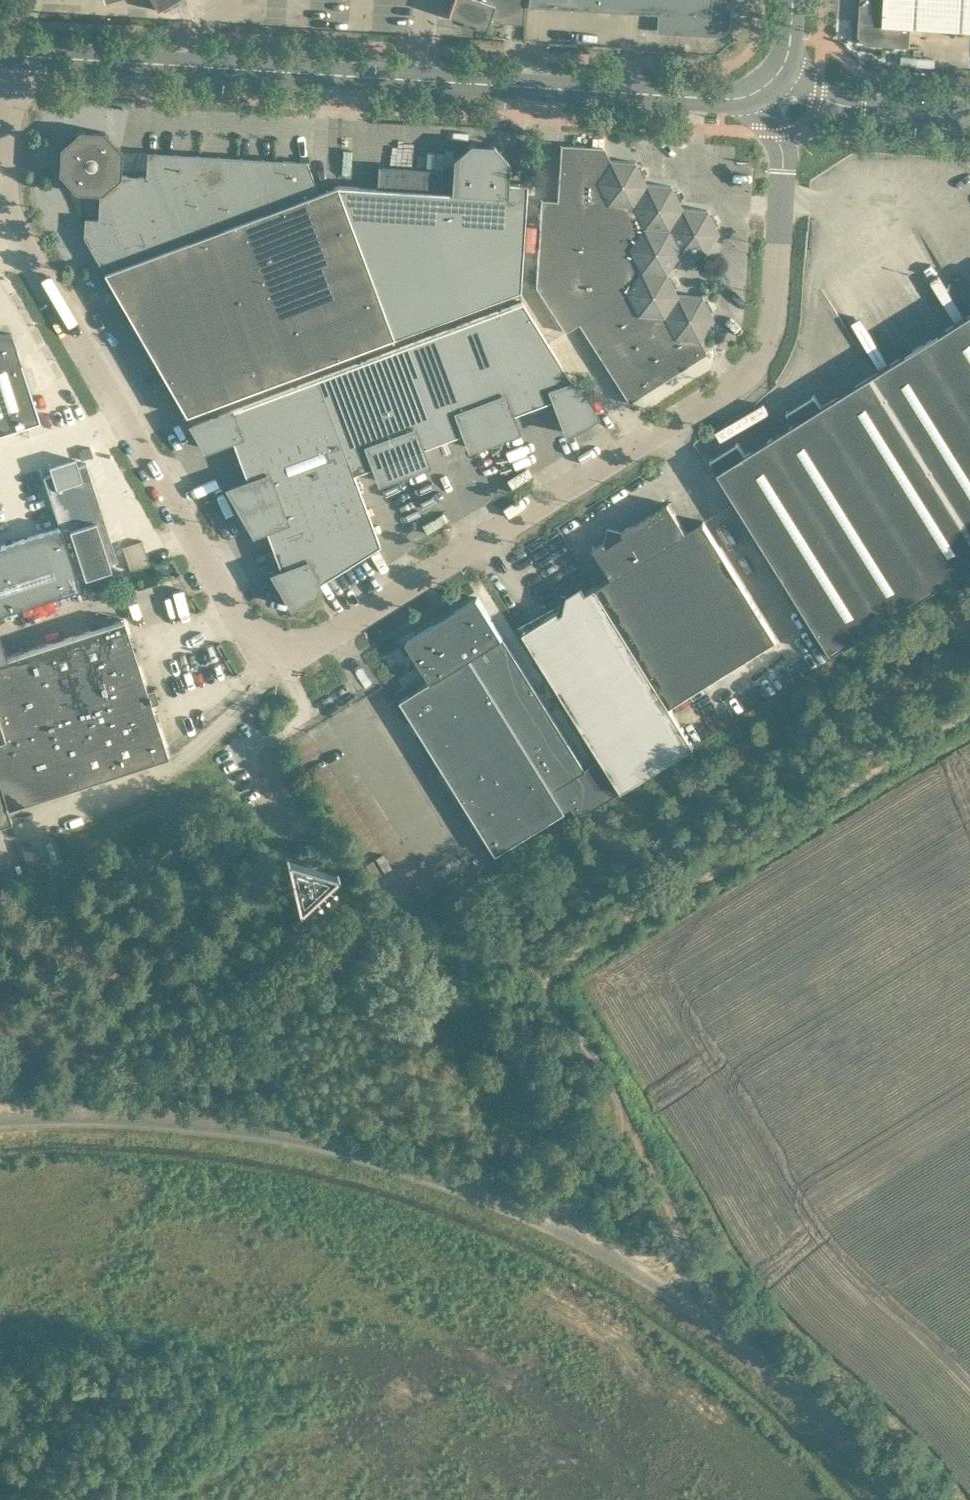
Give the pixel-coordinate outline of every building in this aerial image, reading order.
[(158,9),(162,7),(164,10),(167,9),(179,2),(178,0),(152,0),(158,9)] [(463,18),(486,26),(488,20),(523,22),(524,0),(453,0),(448,14),(463,18)] [(661,12),(710,15),(711,0),(590,0),(590,8),(661,12)] [(661,12),(660,29),(716,33),(721,32),(725,29),(726,24),(728,0),(711,0),(710,15),(661,12)] [(885,0),(861,0),(859,35),(866,44),(911,47),(912,27),(883,25),(885,0)] [(883,25),(912,27),(916,27),(918,0),(885,0),(883,25)] [(964,0),(918,0),(916,27),(962,30),(964,0)] [(962,30),(969,30),(969,0),(964,0),(962,30)] [(61,147),(59,172),(76,191),(100,192),(98,218),(85,217),(84,236),(105,273),(117,268),(318,192),(307,161),(148,151),(146,176),(120,174),(122,150),(105,131),(80,130),(61,147)] [(377,187),(526,196),(527,182),(508,181),(509,161),(494,144),(471,143),(453,158),(452,178),(441,177),(441,169),(379,165),(377,187)] [(561,144),(557,200),(608,203),(597,181),(611,160),(604,146),(561,144)] [(636,161),(611,160),(597,181),(608,203),(633,204),(647,184),(644,177),(646,176),(642,167),(639,168),(636,161)] [(117,268),(105,273),(145,343),(270,296),(299,372),(394,336),(337,184),(318,192),(117,268)] [(520,289),(526,196),(377,187),(337,184),(394,336),(520,289)] [(633,204),(643,227),(668,228),(683,207),(680,201),(682,200),(678,191),(675,192),(672,185),(647,184),(633,204)] [(541,199),(539,243),(631,249),(643,227),(633,204),(608,203),(557,200),(541,199)] [(683,207),(668,228),(680,252),(705,253),(719,232),(716,225),(718,224),(714,215),(711,216),(708,209),(683,207)] [(668,228),(643,227),(631,249),(642,271),(667,272),(671,266),(673,267),(678,259),(676,258),(680,252),(668,228)] [(628,292),(642,271),(631,249),(539,243),(536,286),(565,332),(579,323),(628,292)] [(667,272),(642,271),(628,292),(639,314),(664,315),(678,294),(674,287),(677,286),(672,277),(670,278),(667,272)] [(667,321),(664,315),(639,314),(628,292),(579,323),(603,361),(667,321)] [(664,315),(675,337),(700,339),(714,318),(710,311),(713,310),(708,301),(706,302),(703,295),(678,294),(664,315)] [(270,296),(145,343),(186,414),(299,372),(270,296)] [(523,301),(497,310),(532,406),(554,398),(567,432),(595,414),(574,380),(572,381),(523,301)] [(497,310),(452,327),(493,438),(516,429),(511,414),(532,406),(497,310)] [(722,475),(832,652),(969,566),(969,314),(822,406),(815,394),(787,411),(795,423),(746,453),(738,441),(711,458),(722,475)] [(667,321),(603,361),(629,402),(707,352),(700,339),(675,337),(667,321)] [(493,438),(452,327),(407,344),(443,440),(464,432),(470,446),(493,438)] [(40,420),(12,332),(0,331),(0,433),(40,420)] [(407,344),(362,361),(403,471),(427,463),(421,447),(443,440),(407,344)] [(334,423),(351,469),(353,473),(354,473),(374,465),(380,480),(403,471),(362,361),(317,378),(334,423)] [(232,437),(240,459),(334,423),(317,378),(211,418),(192,424),(205,447),(232,437)] [(248,481),(229,488),(241,509),(351,469),(334,423),(240,459),(248,481)] [(43,476),(60,526),(76,573),(83,571),(85,577),(111,569),(110,563),(118,560),(86,462),(78,465),(76,459),(57,465),(50,467),(52,473),(43,476)] [(264,528),(272,549),(368,510),(354,473),(353,473),(351,469),(241,509),(254,531),(264,528)] [(778,639),(715,537),(705,521),(704,520),(687,531),(669,502),(623,530),(625,534),(607,545),(605,542),(595,548),(613,577),(601,584),(675,703),(778,639)] [(337,571),(380,544),(368,510),(272,549),(281,570),(273,573),(292,605),(314,591),(320,587),(318,583),(337,571)] [(80,587),(76,573),(60,526),(0,545),(0,613),(80,587)] [(140,541),(120,547),(128,572),(148,565),(140,541)] [(524,632),(603,758),(622,790),(623,790),(695,745),(670,706),(675,703),(601,584),(596,587),(588,592),(583,584),(568,594),(564,611),(560,613),(558,610),(524,632)] [(497,854),(567,811),(573,807),(579,817),(623,790),(622,790),(603,758),(586,768),(478,596),(407,640),(432,680),(401,699),(497,854)] [(0,738),(0,783),(8,808),(168,756),(151,702),(159,700),(154,687),(147,688),(124,618),(9,656),(0,659),(0,722),(5,737),(0,738)] [(9,656),(2,631),(0,632),(0,659),(9,656)] [(8,808),(0,783),(0,824),(12,820),(8,808)] [(336,851),(295,855),(299,905),(340,901),(336,851)]
